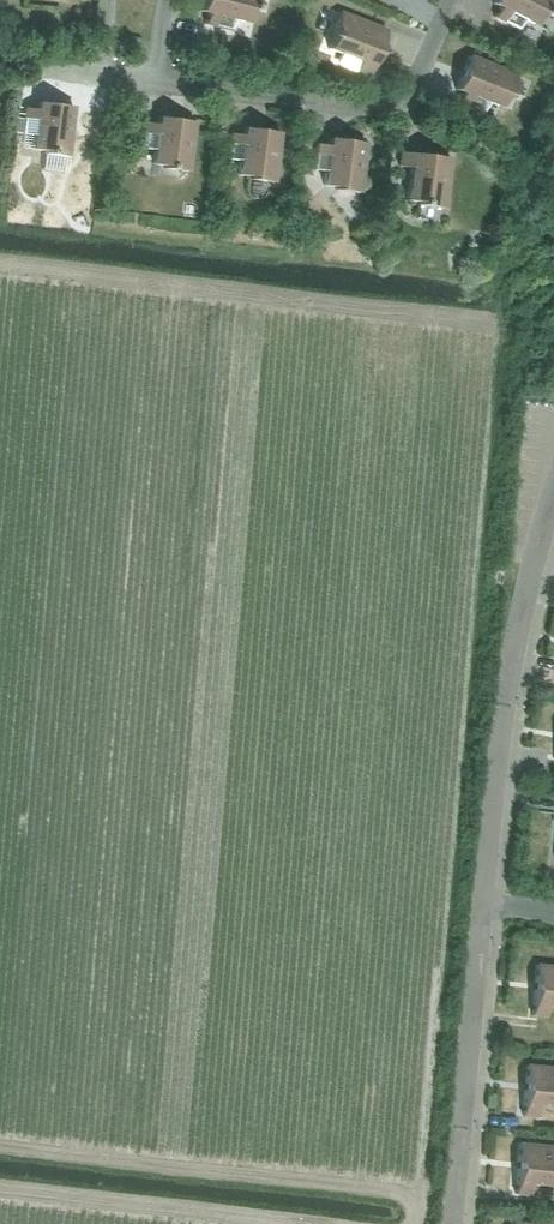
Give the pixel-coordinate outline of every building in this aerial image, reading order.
[(254,0),(202,0),(200,10),(207,12),(204,23),(229,29),(232,18),(246,21),(249,9),(252,10),(254,0)] [(550,0),(493,0),(492,3),(499,6),(493,16),(517,28),(522,17),(535,24),(540,12),(543,14),(550,0)] [(371,65),(385,29),(338,11),(329,34),(332,35),(327,48),(358,60),(354,71),(367,76),(371,65)] [(506,95),(515,74),(468,55),(455,88),(461,91),(457,102),(481,112),(486,101),(499,106),(504,94),(506,95)] [(66,155),(73,105),(37,101),(36,108),(25,107),(21,133),(33,134),(31,148),(44,150),(43,153),(66,155)] [(187,171),(193,121),(157,116),(157,123),(145,122),(142,148),(153,149),(152,163),(164,165),(164,168),(187,171)] [(272,181),(279,131),(243,127),(242,134),(231,132),(227,158),(239,160),(237,174),(250,175),(249,178),(272,181)] [(358,192),(365,142),(329,137),(328,144),(316,143),(313,169),(325,170),(323,184),(336,186),(335,189),(358,192)] [(411,152),(411,153),(400,151),(398,165),(410,167),(406,199),(419,201),(419,204),(443,207),(450,157),(411,152)] [(535,964),(532,1002),(531,1014),(545,1015),(546,1003),(553,1004),(553,966),(535,964)] [(526,1064),(522,1103),(523,1103),(522,1114),(536,1116),(537,1104),(553,1106),(553,1067),(526,1064)] [(519,1143),(515,1181),(516,1181),(515,1193),(528,1194),(529,1182),(553,1185),(553,1146),(519,1143)]
